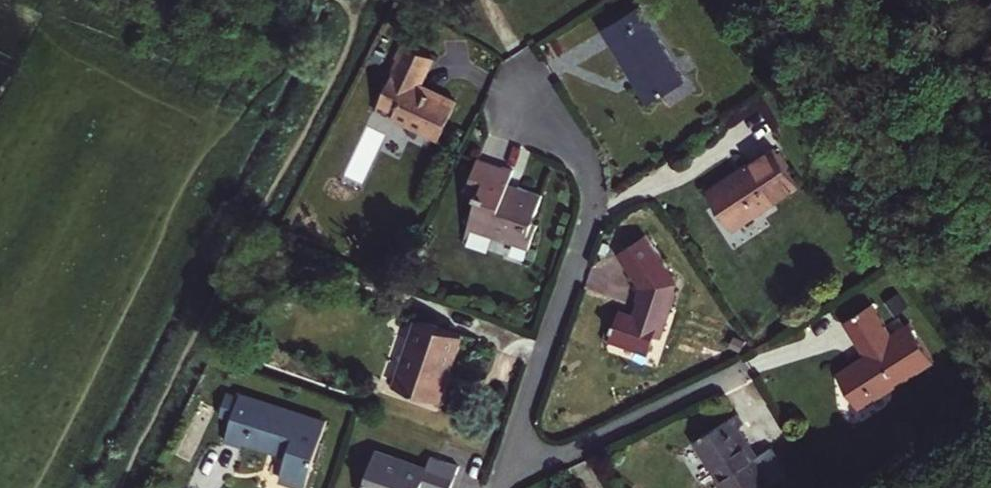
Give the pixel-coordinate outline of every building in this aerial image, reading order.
[(684,78),(640,8),(607,28),(651,99),(684,78)] [(438,55),(407,40),(379,101),(395,108),(392,115),(443,139),(462,102),(424,84),(438,55)] [(800,182),(776,146),(708,189),(732,227),(800,182)] [(516,169),(479,156),(466,191),(479,195),(463,241),(468,242),(474,226),(531,247),(539,223),(534,221),(544,193),(511,181),(516,169)] [(674,273),(648,232),(620,249),(643,285),(639,298),(643,298),(638,311),(624,306),(614,340),(651,354),(660,330),(667,333),(673,313),(671,312),(678,294),(668,277),(674,273)] [(868,350),(839,370),(862,406),(935,358),(911,320),(894,332),(873,302),(847,320),(868,350)] [(465,330),(416,313),(394,378),(437,392),(448,360),(453,362),(465,330)] [(235,416),(227,438),(245,443),(247,439),(289,453),(282,476),(308,485),(329,421),(242,392),(242,394),(230,389),(223,412),(235,416)] [(773,444),(759,453),(741,425),(745,422),(738,411),(697,437),(729,487),(765,487),(790,472),(773,444)] [(461,464),(432,455),(429,466),(377,448),(363,487),(452,487),(461,464)]
